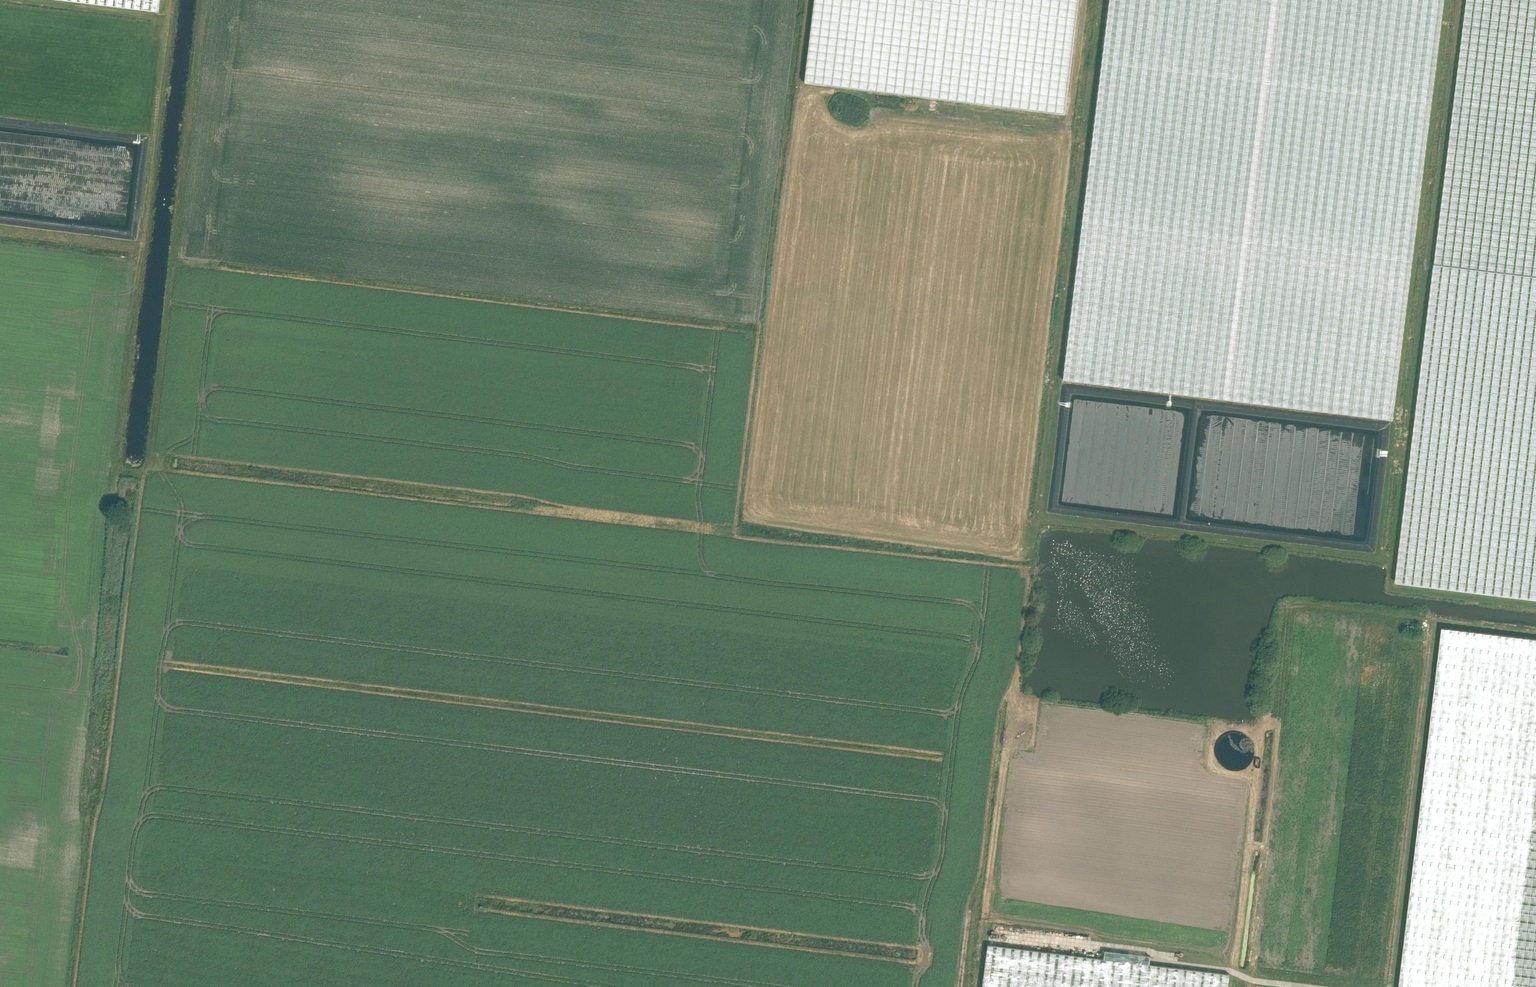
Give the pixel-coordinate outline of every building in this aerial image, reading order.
[(159,11),(161,0),(67,0),(159,11)] [(804,83),(1064,114),(1078,0),(814,0),(804,83)] [(1443,0),(1109,0),(1063,380),(1392,420),(1443,0)] [(1410,466),(1395,582),(1535,599),(1535,0),(1467,0),(1410,466)] [(1442,628),(1399,986),(1535,986),(1535,639),(1442,628)] [(1254,752),(1254,751),(1254,749),(1254,747),(1253,746),(1253,744),(1252,743),(1251,741),(1250,740),(1249,739),(1248,737),(1247,736),(1246,735),(1244,734),(1243,734),(1241,733),(1240,732),(1238,732),(1237,732),(1235,732),(1233,732),(1232,732),(1230,732),(1229,733),(1227,734),(1226,734),(1224,735),(1223,736),(1222,737),(1221,739),(1220,740),(1219,741),(1218,743),(1217,744),(1217,746),(1216,747),(1216,749),(1216,751),(1216,752),(1216,754),(1217,756),(1217,757),(1218,759),(1219,760),(1220,761),(1221,763),(1222,764),(1223,765),(1224,766),(1226,767),(1227,768),(1229,768),(1230,769),(1232,769),(1233,769),(1235,769),(1237,769),(1238,769),(1240,769),(1241,768),(1243,768),(1244,767),(1246,766),(1247,765),(1248,764),(1249,763),(1250,761),(1251,760),(1252,759),(1253,757),(1253,756),(1254,754),(1254,752)] [(1229,974),(987,944),(982,986),(1228,986),(1229,974)]
